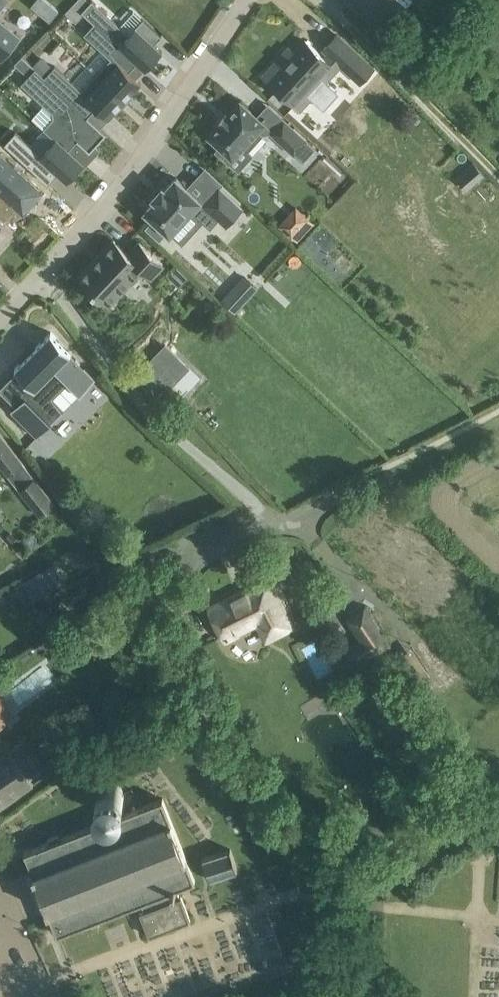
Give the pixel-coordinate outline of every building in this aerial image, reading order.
[(8,0),(0,0),(0,10),(8,0)] [(74,3),(82,10),(90,1),(88,0),(76,0),(74,3)] [(52,19),(60,9),(52,2),(43,12),(52,19)] [(74,3),(66,11),(76,21),(84,13),(82,10),(74,3)] [(103,10),(93,21),(95,22),(137,60),(145,68),(162,50),(157,45),(164,37),(145,20),(131,35),(103,10)] [(3,57),(20,37),(0,20),(0,55),(3,57)] [(95,22),(85,33),(111,57),(96,74),(125,99),(141,81),(128,70),(137,60),(95,22)] [(279,57),(264,74),(300,108),(313,95),(325,107),(338,93),(325,81),(342,63),(361,81),(374,67),(337,33),(324,47),(330,52),(325,56),(306,39),(285,62),(279,57)] [(23,54),(15,63),(28,75),(36,67),(34,64),(23,54)] [(45,58),(37,67),(45,75),(54,66),(45,58)] [(54,66),(45,75),(87,114),(96,105),(109,117),(125,99),(96,74),(81,90),(55,65),(54,66)] [(28,75),(22,82),(51,110),(51,115),(42,124),(55,136),(81,160),(106,132),(87,114),(45,75),(37,67),(36,67),(28,75)] [(219,123),(208,135),(220,146),(217,150),(230,162),(245,145),(249,149),(263,134),(259,130),(266,122),(241,100),(230,111),(227,109),(216,121),(219,123)] [(285,118),(272,132),(295,152),(307,139),(285,118)] [(17,130),(6,142),(50,182),(60,172),(68,180),(84,163),(81,160),(55,136),(41,152),(17,130)] [(14,228),(5,220),(18,206),(24,211),(43,191),(0,151),(0,244),(14,228)] [(156,198),(146,209),(154,217),(168,230),(171,232),(191,210),(211,227),(220,217),(227,224),(243,207),(219,185),(205,202),(187,186),(176,176),(166,187),(163,185),(153,196),(156,198)] [(154,217),(146,227),(160,240),(168,230),(154,217)] [(129,252),(115,239),(79,276),(108,304),(143,268),(151,276),(164,263),(140,240),(129,252)] [(235,287),(224,299),(236,310),(247,298),(235,287)] [(51,330),(36,346),(19,363),(15,367),(35,386),(26,395),(52,422),(64,410),(54,395),(69,380),(82,392),(96,378),(71,352),(72,351),(57,336),(51,330)] [(146,364),(137,374),(153,396),(168,385),(146,364)] [(26,395),(11,409),(38,436),(52,422),(26,395)] [(7,473),(23,460),(0,431),(0,464),(7,473)] [(18,487),(40,513),(55,501),(34,474),(18,487)] [(56,561),(30,576),(41,594),(66,580),(56,561)] [(240,631),(237,627),(255,618),(260,628),(265,625),(270,636),(293,624),(268,577),(246,588),(247,590),(240,594),(239,592),(209,607),(226,639),(240,631)] [(365,607),(348,619),(360,636),(346,647),(359,666),(391,644),(365,607)] [(12,715),(0,699),(0,724),(12,715)] [(34,782),(30,776),(45,764),(25,737),(10,748),(10,747),(0,754),(0,806),(34,782)] [(180,895),(177,886),(196,879),(163,797),(124,812),(121,803),(122,802),(123,800),(124,798),(124,796),(125,794),(125,792),(124,790),(124,789),(123,787),(122,785),(121,784),(120,783),(118,782),(117,781),(115,780),(114,780),(111,779),(109,779),(107,780),(105,781),(103,781),(102,782),(101,783),(100,784),(99,786),(98,787),(97,788),(97,790),(97,791),(97,793),(97,795),(97,797),(98,799),(99,801),(100,802),(101,803),(102,804),(103,805),(105,806),(108,807),(112,816),(25,850),(58,933),(142,900),(145,909),(140,911),(150,935),(191,918),(182,895),(180,895)] [(203,857),(210,878),(238,869),(231,848),(203,857)]
